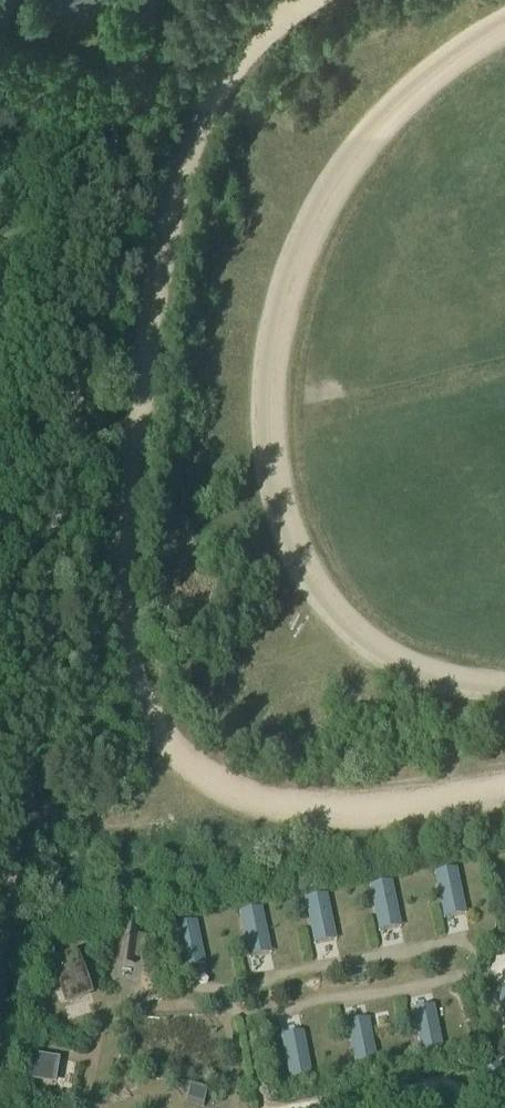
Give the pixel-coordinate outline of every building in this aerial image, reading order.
[(7,18),(15,0),(0,0),(0,15),(7,18)] [(41,1),(50,19),(87,0),(42,0),(41,1)] [(463,905),(456,872),(435,876),(442,909),(463,905)] [(391,884),(371,888),(378,922),(398,917),(391,884)] [(333,931),(326,898),(306,902),(312,935),(333,931)] [(268,944),(261,911),(241,915),(247,948),(268,944)] [(202,957),(196,924),(175,928),(182,961),(202,957)] [(134,969),(137,936),(125,935),(122,968),(134,969)] [(78,955),(52,964),(63,999),(89,991),(78,955)] [(504,995),(493,1002),(500,1013),(502,1012),(504,1018),(504,996),(504,995)] [(414,1021),(421,1054),(441,1050),(435,1017),(414,1021)] [(349,1034),(355,1067),(376,1063),(369,1030),(349,1034)] [(284,1047),(290,1081),(311,1076),(304,1043),(284,1047)] [(57,1060),(38,1058),(34,1080),(54,1083),(57,1060)] [(203,1105),(205,1094),(190,1090),(187,1101),(203,1105)]
